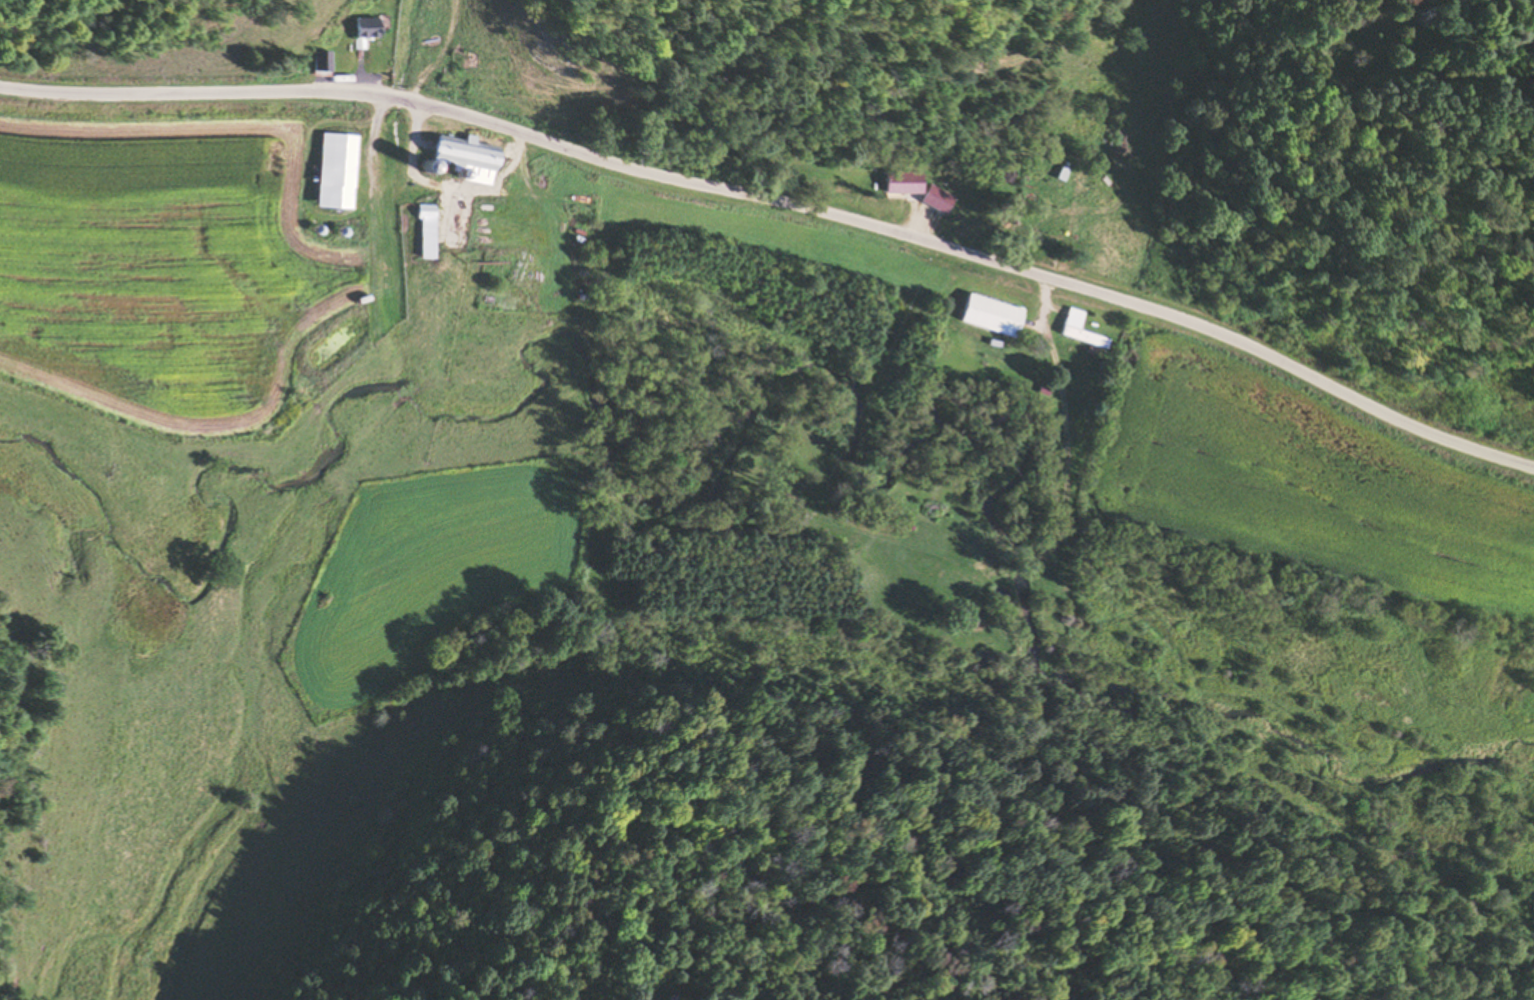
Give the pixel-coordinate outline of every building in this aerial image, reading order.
[(374,17),(352,17),(352,39),(374,39),(374,17)] [(329,76),(329,52),(311,52),(311,76),(329,76)] [(508,66),(496,66),(496,54),(474,54),(474,78),(508,78),(508,66)] [(315,207),(349,210),(355,136),(321,133),(315,207)] [(464,142),(435,137),(431,162),(491,172),(495,148),(472,144),(473,138),(465,136),(464,142)] [(1054,178),(1060,180),(1066,169),(1059,166),(1054,178)] [(884,194),(921,194),(921,171),(884,171),(884,194)] [(954,195),(928,184),(920,202),(945,214),(954,195)] [(434,206),(419,206),(419,260),(434,260),(434,206)] [(1022,309),(967,294),(959,323),(1014,338),(1022,309)] [(1077,330),(1079,322),(1065,317),(1059,336),(1105,349),(1108,339),(1077,330)]
